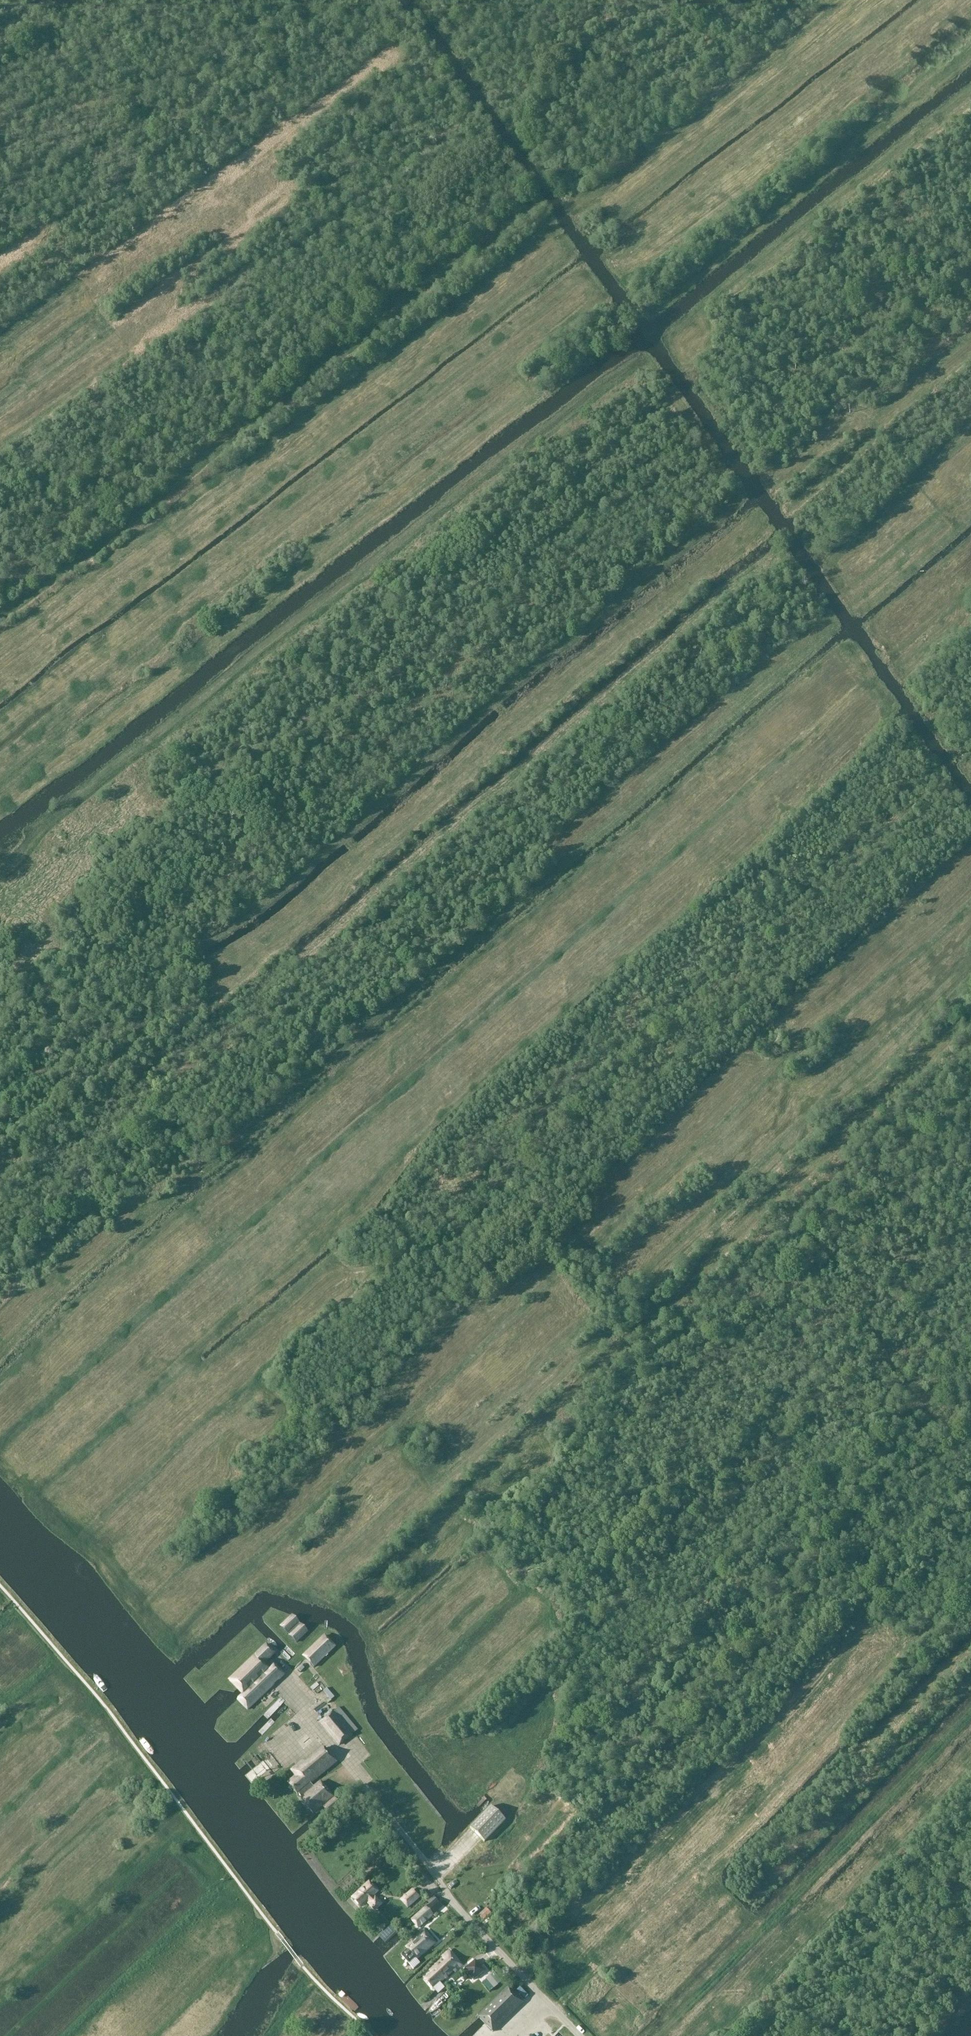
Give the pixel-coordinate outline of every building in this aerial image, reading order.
[(292,1615),(280,1626),(296,1644),(308,1633),(292,1615)] [(314,1669),(336,1648),(325,1637),(303,1659),(314,1669)] [(255,1656),(229,1682),(237,1689),(241,1694),(236,1699),(237,1700),(248,1711),(284,1676),(274,1665),(269,1670),(264,1665),(276,1654),(267,1645),(255,1656)] [(297,1676),(304,1671),(300,1665),(293,1671),(297,1676)] [(319,1680),(312,1683),(314,1689),(322,1685),(319,1680)] [(320,1723),(339,1746),(351,1737),(332,1714),(320,1723)] [(324,1748),(306,1763),(303,1762),(291,1771),(296,1777),(287,1784),(296,1795),(336,1763),(324,1748)] [(257,1766),(267,1779),(274,1774),(263,1761),(257,1766)] [(333,1798),(321,1783),(300,1798),(313,1814),(333,1798)] [(335,1800),(324,1809),(329,1815),(340,1806),(335,1800)] [(469,1829),(484,1843),(505,1821),(490,1807),(469,1829)] [(369,1884),(352,1899),(360,1907),(366,1902),(374,1911),(380,1905),(372,1896),(376,1892),(369,1884)] [(401,1901),(408,1908),(420,1897),(413,1890),(401,1901)] [(427,1907),(416,1917),(423,1925),(434,1914),(427,1907)] [(487,1909),(482,1914),(486,1919),(491,1914),(487,1909)] [(390,1927),(380,1937),(386,1943),(396,1933),(390,1927)] [(406,1949),(407,1951),(401,1956),(408,1965),(415,1958),(417,1960),(435,1944),(425,1932),(406,1949)] [(425,1980),(432,1988),(438,1995),(445,1988),(440,1983),(454,1970),(455,1972),(462,1965),(449,1951),(442,1958),(443,1959),(429,1972),(431,1974),(425,1980)] [(483,1972),(475,1962),(465,1970),(473,1980),(483,1972)] [(478,2016),(493,2032),(524,2003),(508,1987),(478,2016)] [(516,1988),(513,1991),(523,1999),(526,1996),(516,1988)]
